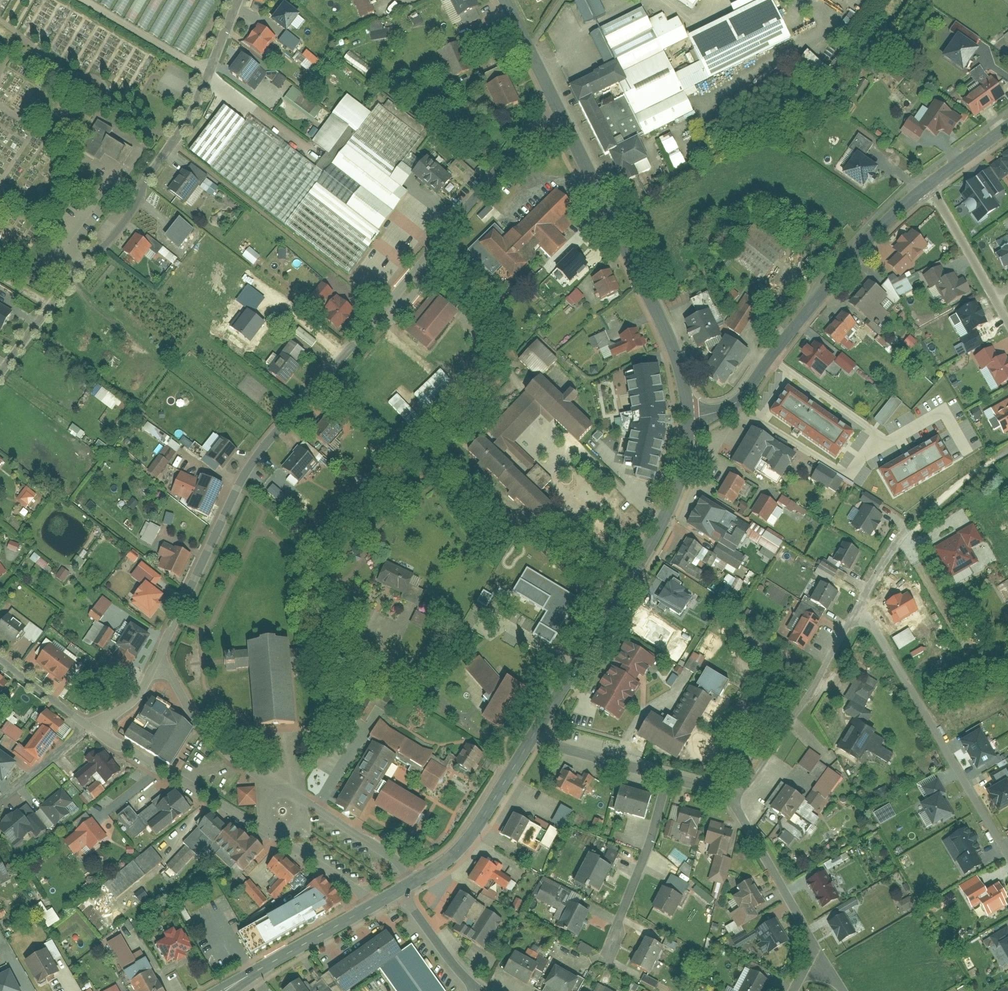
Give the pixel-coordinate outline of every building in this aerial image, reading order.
[(100,6),(109,11),(116,0),(103,0),(100,6)] [(114,14),(124,19),(133,0),(121,0),(114,14)] [(149,0),(136,0),(127,21),(137,26),(149,0)] [(137,27),(147,33),(165,0),(152,0),(137,27)] [(150,35),(159,40),(181,0),(168,0),(150,35)] [(170,47),(196,0),(185,0),(161,42),(170,47)] [(174,50),(186,56),(214,2),(210,0),(200,0),(174,50)] [(458,23),(474,17),(467,0),(449,0),(458,23)] [(597,143),(602,155),(609,152),(623,184),(636,178),(632,169),(649,161),(639,139),(691,115),(681,94),(788,44),(768,0),(767,0),(722,21),(728,33),(692,50),(697,62),(674,73),(664,51),(687,40),(678,21),(656,31),(645,9),(595,32),(611,67),(570,87),(597,143)] [(693,11),(701,0),(676,0),(693,11)] [(283,12),(274,21),(286,33),(295,23),(283,12)] [(259,29),(245,46),(259,58),(273,41),(259,29)] [(386,30),(375,31),(376,41),(387,40),(386,30)] [(283,33),(277,44),(293,54),(300,42),(283,33)] [(961,74),(976,52),(957,39),(942,61),(961,74)] [(456,48),(442,52),(451,79),(465,75),(456,48)] [(344,59),(365,76),(371,69),(350,52),(344,59)] [(818,83),(827,73),(804,53),(795,63),(818,83)] [(298,54),(292,61),(309,75),(315,68),(298,54)] [(240,59),(226,76),(243,89),(256,72),(240,59)] [(998,98),(978,70),(966,78),(976,91),(960,102),(970,117),(998,98)] [(234,100),(193,151),(265,208),(304,159),(299,155),(307,145),(222,79),(216,86),(234,100)] [(472,79),(459,86),(464,96),(477,89),(472,79)] [(506,80),(487,88),(499,114),(518,105),(506,80)] [(283,100),(314,121),(322,110),(291,89),(283,100)] [(268,211),(348,276),(380,235),(376,231),(407,192),(399,185),(408,174),(396,164),(422,131),(386,102),(318,187),(299,172),(268,211)] [(959,125),(935,105),(915,128),(927,138),(944,133),(949,137),(959,125)] [(118,160),(128,145),(107,131),(110,127),(98,119),(82,144),(95,152),(99,147),(118,160)] [(316,144),(327,152),(345,130),(334,121),(316,144)] [(916,145),(923,136),(907,124),(900,133),(916,145)] [(664,156),(676,151),(670,135),(658,140),(664,156)] [(840,176),(860,191),(874,171),(862,162),(872,149),(858,139),(848,153),(854,157),(840,176)] [(672,171),(684,166),(678,154),(667,160),(672,171)] [(989,169),(1000,185),(1007,180),(1007,181),(1007,157),(989,169)] [(431,158),(419,171),(447,198),(475,169),(464,159),(448,175),(431,158)] [(213,191),(184,168),(164,193),(179,205),(191,190),(205,201),(213,191)] [(1003,194),(988,170),(949,195),(973,228),(998,211),(991,201),(1003,194)] [(547,198),(547,199),(508,237),(500,229),(500,228),(487,240),(518,272),(543,249),(549,256),(567,239),(560,232),(574,219),(567,212),(573,207),(557,189),(547,198)] [(481,222),(492,212),(488,207),(476,218),(481,222)] [(180,219),(165,237),(181,251),(196,233),(180,219)] [(734,263),(760,284),(789,249),(762,227),(734,263)] [(890,264),(901,277),(914,266),(910,261),(929,245),(915,230),(907,237),(905,234),(896,242),(898,244),(894,248),(900,255),(890,264)] [(134,236),(119,254),(136,267),(146,255),(153,260),(160,251),(144,238),(141,242),(134,236)] [(994,253),(1002,270),(1007,267),(1007,246),(994,253)] [(248,249),(241,258),(253,267),(260,257),(248,249)] [(586,266),(575,255),(556,273),(568,284),(586,266)] [(934,271),(921,278),(929,292),(934,289),(945,308),(963,297),(961,293),(966,290),(962,283),(957,286),(950,276),(939,282),(934,271)] [(605,277),(590,284),(597,301),(613,294),(605,277)] [(850,304),(874,326),(885,314),(877,308),(886,299),(870,284),(850,304)] [(309,299),(298,290),(291,298),(302,307),(309,299)] [(325,312),(316,323),(329,333),(347,308),(323,291),(313,303),(325,312)] [(566,301),(574,309),(583,299),(576,291),(566,301)] [(723,301),(730,307),(739,297),(731,291),(723,301)] [(411,330),(430,343),(457,305),(439,292),(411,330)] [(726,336),(723,341),(710,312),(717,309),(710,293),(692,301),(699,316),(686,322),(696,346),(706,342),(712,354),(702,370),(725,385),(726,386),(746,356),(749,350),(726,336)] [(756,306),(746,298),(729,321),(739,329),(756,306)] [(977,302),(957,312),(970,334),(957,342),(965,356),(982,344),(976,332),(989,324),(977,302)] [(3,333),(13,316),(0,307),(0,331),(3,333)] [(250,344),(264,325),(249,313),(240,325),(236,322),(230,329),(250,344)] [(840,313),(823,334),(838,345),(854,324),(840,313)] [(627,358),(641,351),(632,333),(623,337),(625,343),(612,350),(604,333),(593,338),(605,363),(625,353),(627,358)] [(903,345),(911,351),(916,342),(908,337),(903,345)] [(832,369),(839,360),(818,341),(804,357),(815,368),(822,360),(830,367),(832,369)] [(537,342),(523,356),(541,375),(555,361),(537,342)] [(971,358),(981,374),(984,372),(995,391),(1007,382),(1007,364),(1002,355),(991,363),(984,350),(971,358)] [(270,375),(285,386),(298,369),(284,357),(279,363),(273,358),(266,366),(273,371),(270,375)] [(663,414),(667,413),(657,366),(631,371),(632,378),(624,380),(630,413),(620,416),(622,429),(624,431),(628,433),(623,459),(631,460),(630,470),(636,471),(634,477),(653,482),(666,431),(664,430),(663,414)] [(430,415),(458,387),(440,369),(412,397),(430,415)] [(473,446),(540,514),(552,502),(541,489),(552,478),(513,439),(546,407),(576,437),(589,424),(572,405),(579,398),(571,389),(563,396),(543,377),(473,446)] [(788,387),(769,414),(835,460),(854,433),(788,387)] [(100,389),(93,399),(110,411),(117,402),(100,389)] [(413,431),(422,422),(395,396),(386,405),(413,431)] [(882,428),(901,404),(891,397),(872,421),(882,428)] [(993,415),(998,423),(1005,420),(1007,426),(1007,407),(993,415)] [(968,412),(972,422),(982,418),(978,408),(968,412)] [(341,428),(328,416),(316,429),(330,441),(341,428)] [(957,424),(958,461),(981,449),(966,421),(959,424),(957,424)] [(778,478),(793,454),(755,430),(737,459),(754,470),(757,465),(778,478)] [(195,445),(190,452),(203,462),(206,459),(212,464),(227,445),(215,435),(202,451),(195,445)] [(952,466),(936,438),(876,472),(891,500),(952,466)] [(279,470),(293,485),(316,461),(302,447),(279,470)] [(167,464),(160,458),(147,473),(154,480),(167,464)] [(832,481),(816,471),(810,480),(826,490),(832,481)] [(743,486),(729,478),(718,495),(739,507),(744,498),(738,494),(743,486)] [(205,517),(218,487),(201,479),(197,487),(180,480),(173,495),(191,503),(188,509),(205,517)] [(25,510),(36,497),(26,488),(14,501),(25,510)] [(803,511),(782,497),(777,504),(798,518),(803,511)] [(774,506),(763,499),(753,516),(773,527),(778,518),(770,513),(774,506)] [(880,513),(860,500),(854,509),(861,514),(852,529),(865,537),(880,513)] [(751,525),(749,529),(703,502),(688,527),(710,539),(702,553),(686,543),(672,565),(689,575),(699,558),(713,566),(719,555),(738,566),(744,556),(736,551),(745,536),(770,551),(777,555),(786,540),(769,530),(767,534),(751,525)] [(165,514),(162,526),(171,528),(174,516),(165,514)] [(149,526),(142,541),(152,546),(160,531),(149,526)] [(950,580),(975,563),(956,537),(932,555),(950,580)] [(842,573),(856,549),(844,541),(830,565),(842,573)] [(6,550),(16,553),(19,546),(9,542),(6,550)] [(158,556),(162,559),(157,569),(173,578),(186,554),(165,543),(158,556)] [(131,550),(125,559),(133,564),(139,555),(131,550)] [(132,578),(143,587),(145,584),(151,589),(160,578),(143,564),(132,578)] [(413,579),(387,567),(379,583),(404,594),(403,598),(420,606),(426,595),(409,586),(413,579)] [(56,579),(64,583),(69,573),(60,569),(56,579)] [(656,580),(667,587),(654,607),(664,613),(665,611),(678,619),(689,602),(681,597),(684,592),(680,590),(682,587),(675,583),(678,579),(663,569),(656,580)] [(576,600),(526,570),(513,593),(546,613),(532,635),(549,645),(576,600)] [(959,585),(972,577),(968,571),(956,579),(959,585)] [(722,583),(726,585),(718,599),(729,606),(742,584),(727,575),(722,583)] [(143,587),(130,605),(151,621),(166,600),(151,589),(145,584),(143,587)] [(825,614),(836,595),(819,585),(808,604),(825,614)] [(499,589),(495,598),(504,603),(509,595),(499,589)] [(486,608),(492,597),(481,592),(476,604),(486,608)] [(917,613),(907,595),(885,608),(896,625),(917,613)] [(103,598),(93,610),(103,617),(112,605),(103,598)] [(93,610),(89,616),(98,624),(103,617),(93,610)] [(421,630),(426,619),(414,614),(409,625),(421,630)] [(805,648),(818,624),(801,614),(787,638),(805,648)] [(0,624),(0,639),(11,647),(20,636),(29,643),(40,629),(24,617),(16,626),(5,617),(0,624)] [(150,637),(132,625),(118,647),(137,658),(150,637)] [(105,628),(94,644),(103,651),(114,634),(105,628)] [(906,630),(890,640),(898,652),(914,642),(906,630)] [(250,670),(254,725),(294,723),(290,666),(305,665),(304,652),(290,653),(289,640),(247,643),(248,651),(234,652),(235,654),(235,666),(236,671),(250,670)] [(42,661),(37,667),(59,685),(68,673),(71,675),(77,667),(47,644),(37,657),(42,661)] [(124,679),(137,658),(118,647),(105,668),(124,679)] [(647,661),(624,647),(611,668),(591,704),(614,717),(647,661)] [(920,649),(909,655),(912,659),(923,653),(920,649)] [(235,654),(225,654),(226,667),(235,666),(235,654)] [(690,673),(696,657),(690,654),(684,670),(690,673)] [(499,723),(525,684),(507,673),(503,679),(482,657),(465,670),(485,696),(483,699),(489,704),(483,712),(499,723)] [(706,669),(697,684),(720,697),(729,682),(706,669)] [(664,684),(669,688),(677,680),(673,676),(664,684)] [(9,687),(0,680),(0,698),(9,687)] [(853,721),(837,746),(859,762),(866,752),(884,764),(889,758),(879,751),(881,747),(870,740),(877,730),(869,724),(875,716),(863,708),(871,695),(860,687),(842,714),(853,721)] [(673,760),(706,704),(686,692),(686,693),(666,726),(651,717),(638,740),(673,760)] [(124,738),(168,765),(190,729),(146,702),(124,738)] [(38,725),(43,729),(25,752),(35,760),(38,763),(57,739),(62,743),(71,732),(47,713),(38,725)] [(24,735),(8,724),(1,734),(16,745),(24,735)] [(985,728),(960,741),(978,771),(1002,758),(985,728)] [(379,779),(391,761),(393,759),(413,770),(409,776),(422,783),(420,787),(432,794),(448,766),(383,729),(335,802),(359,818),(367,805),(414,833),(427,809),(379,779)] [(19,748),(13,755),(30,767),(35,760),(25,752),(19,748)] [(457,767),(470,775),(482,756),(468,748),(457,767)] [(103,752),(77,773),(86,783),(96,775),(102,782),(117,770),(103,752)] [(0,755),(0,780),(2,782),(15,766),(0,755)] [(811,814),(834,780),(813,766),(807,776),(817,782),(803,803),(783,790),(768,812),(782,821),(774,833),(796,847),(816,817),(811,814)] [(566,768),(556,784),(578,798),(589,782),(566,768)] [(988,790),(1000,813),(1007,809),(1007,779),(988,790)] [(99,782),(89,791),(96,800),(107,791),(99,782)] [(72,799),(64,789),(43,806),(58,824),(70,815),(64,807),(71,801),(72,799)] [(254,791),(237,792),(238,808),(255,807),(254,791)] [(171,792),(136,820),(129,811),(116,821),(132,840),(144,830),(150,838),(185,809),(171,792)] [(943,792),(921,803),(933,826),(956,815),(943,792)] [(643,805),(618,797),(614,812),(613,812),(608,811),(603,829),(619,834),(625,815),(639,819),(643,805)] [(558,807),(550,827),(562,832),(570,812),(558,807)] [(889,807),(872,814),(877,826),(894,818),(889,807)] [(255,849),(211,812),(185,843),(188,845),(165,873),(173,880),(196,853),(202,858),(208,851),(235,872),(240,877),(255,862),(249,856),(255,849)] [(0,824),(0,839),(8,849),(26,835),(33,844),(44,836),(29,817),(21,823),(14,813),(0,824)] [(689,844),(696,823),(671,816),(663,844),(671,846),(673,840),(688,844),(689,844)] [(545,827),(540,836),(514,820),(505,836),(532,853),(536,846),(542,849),(553,832),(545,827)] [(532,826),(541,830),(543,824),(534,821),(532,826)] [(599,831),(602,824),(595,821),(592,828),(599,831)] [(88,822),(61,845),(72,857),(83,847),(89,854),(104,840),(88,822)] [(965,828),(950,836),(962,856),(955,861),(965,877),(977,870),(968,856),(979,850),(965,828)] [(704,847),(716,851),(705,883),(721,889),(728,868),(721,865),(731,836),(710,829),(704,847)] [(115,899),(161,862),(151,851),(106,887),(115,899)] [(486,855),(472,876),(486,885),(492,877),(508,888),(514,879),(496,868),(499,863),(486,855)] [(585,856),(574,882),(594,892),(606,866),(585,856)] [(265,894),(274,900),(294,870),(275,857),(266,871),(276,878),(265,894)] [(678,871),(684,877),(690,870),(684,864),(678,871)] [(839,901),(825,875),(808,884),(822,910),(839,901)] [(259,925),(269,943),(338,905),(319,876),(303,887),(302,894),(259,925)] [(977,876),(957,887),(974,911),(980,907),(989,918),(1007,907),(1007,906),(994,885),(987,890),(977,876)] [(267,903),(249,882),(241,889),(259,910),(267,903)] [(736,947),(750,937),(762,954),(781,941),(766,920),(760,925),(749,910),(760,902),(746,883),(730,894),(739,907),(731,913),(737,921),(724,931),(735,947),(736,947)] [(577,903),(545,885),(534,903),(535,904),(556,916),(552,922),(563,928),(561,933),(571,939),(585,916),(573,909),(577,903)] [(704,903),(707,899),(695,888),(691,892),(704,903)] [(653,914),(668,920),(677,897),(662,891),(653,914)] [(502,915),(464,892),(451,914),(453,915),(461,919),(457,925),(485,942),(502,915)] [(951,894),(938,901),(943,909),(955,902),(951,894)] [(857,906),(853,900),(836,910),(839,916),(826,924),(838,944),(853,936),(841,916),(857,906)] [(40,904),(33,908),(47,930),(59,922),(51,910),(46,913),(40,904)] [(161,937),(163,940),(153,946),(165,969),(172,965),(175,969),(189,961),(187,957),(194,954),(181,931),(174,935),(171,931),(161,937)] [(402,990),(445,990),(412,945),(403,952),(390,935),(338,973),(336,970),(312,988),(304,977),(286,990),(339,990),(343,988),(345,990),(346,990),(383,964),(402,990)] [(629,967),(644,975),(657,947),(642,940),(629,967)] [(51,942),(43,946),(52,962),(59,958),(51,942)] [(134,990),(158,990),(138,956),(130,960),(119,942),(109,948),(134,990)] [(532,947),(529,952),(537,956),(540,951),(532,947)] [(528,951),(523,956),(532,964),(537,958),(528,951)] [(513,953),(501,973),(519,984),(531,964),(513,953)] [(29,962),(40,982),(54,975),(43,955),(29,962)] [(573,982),(555,971),(543,990),(568,990),(573,982)] [(764,979),(750,973),(742,990),(758,990),(764,979)] [(0,979),(0,990),(20,990),(10,974),(0,979)] [(643,976),(640,982),(655,990),(658,984),(643,976)]
